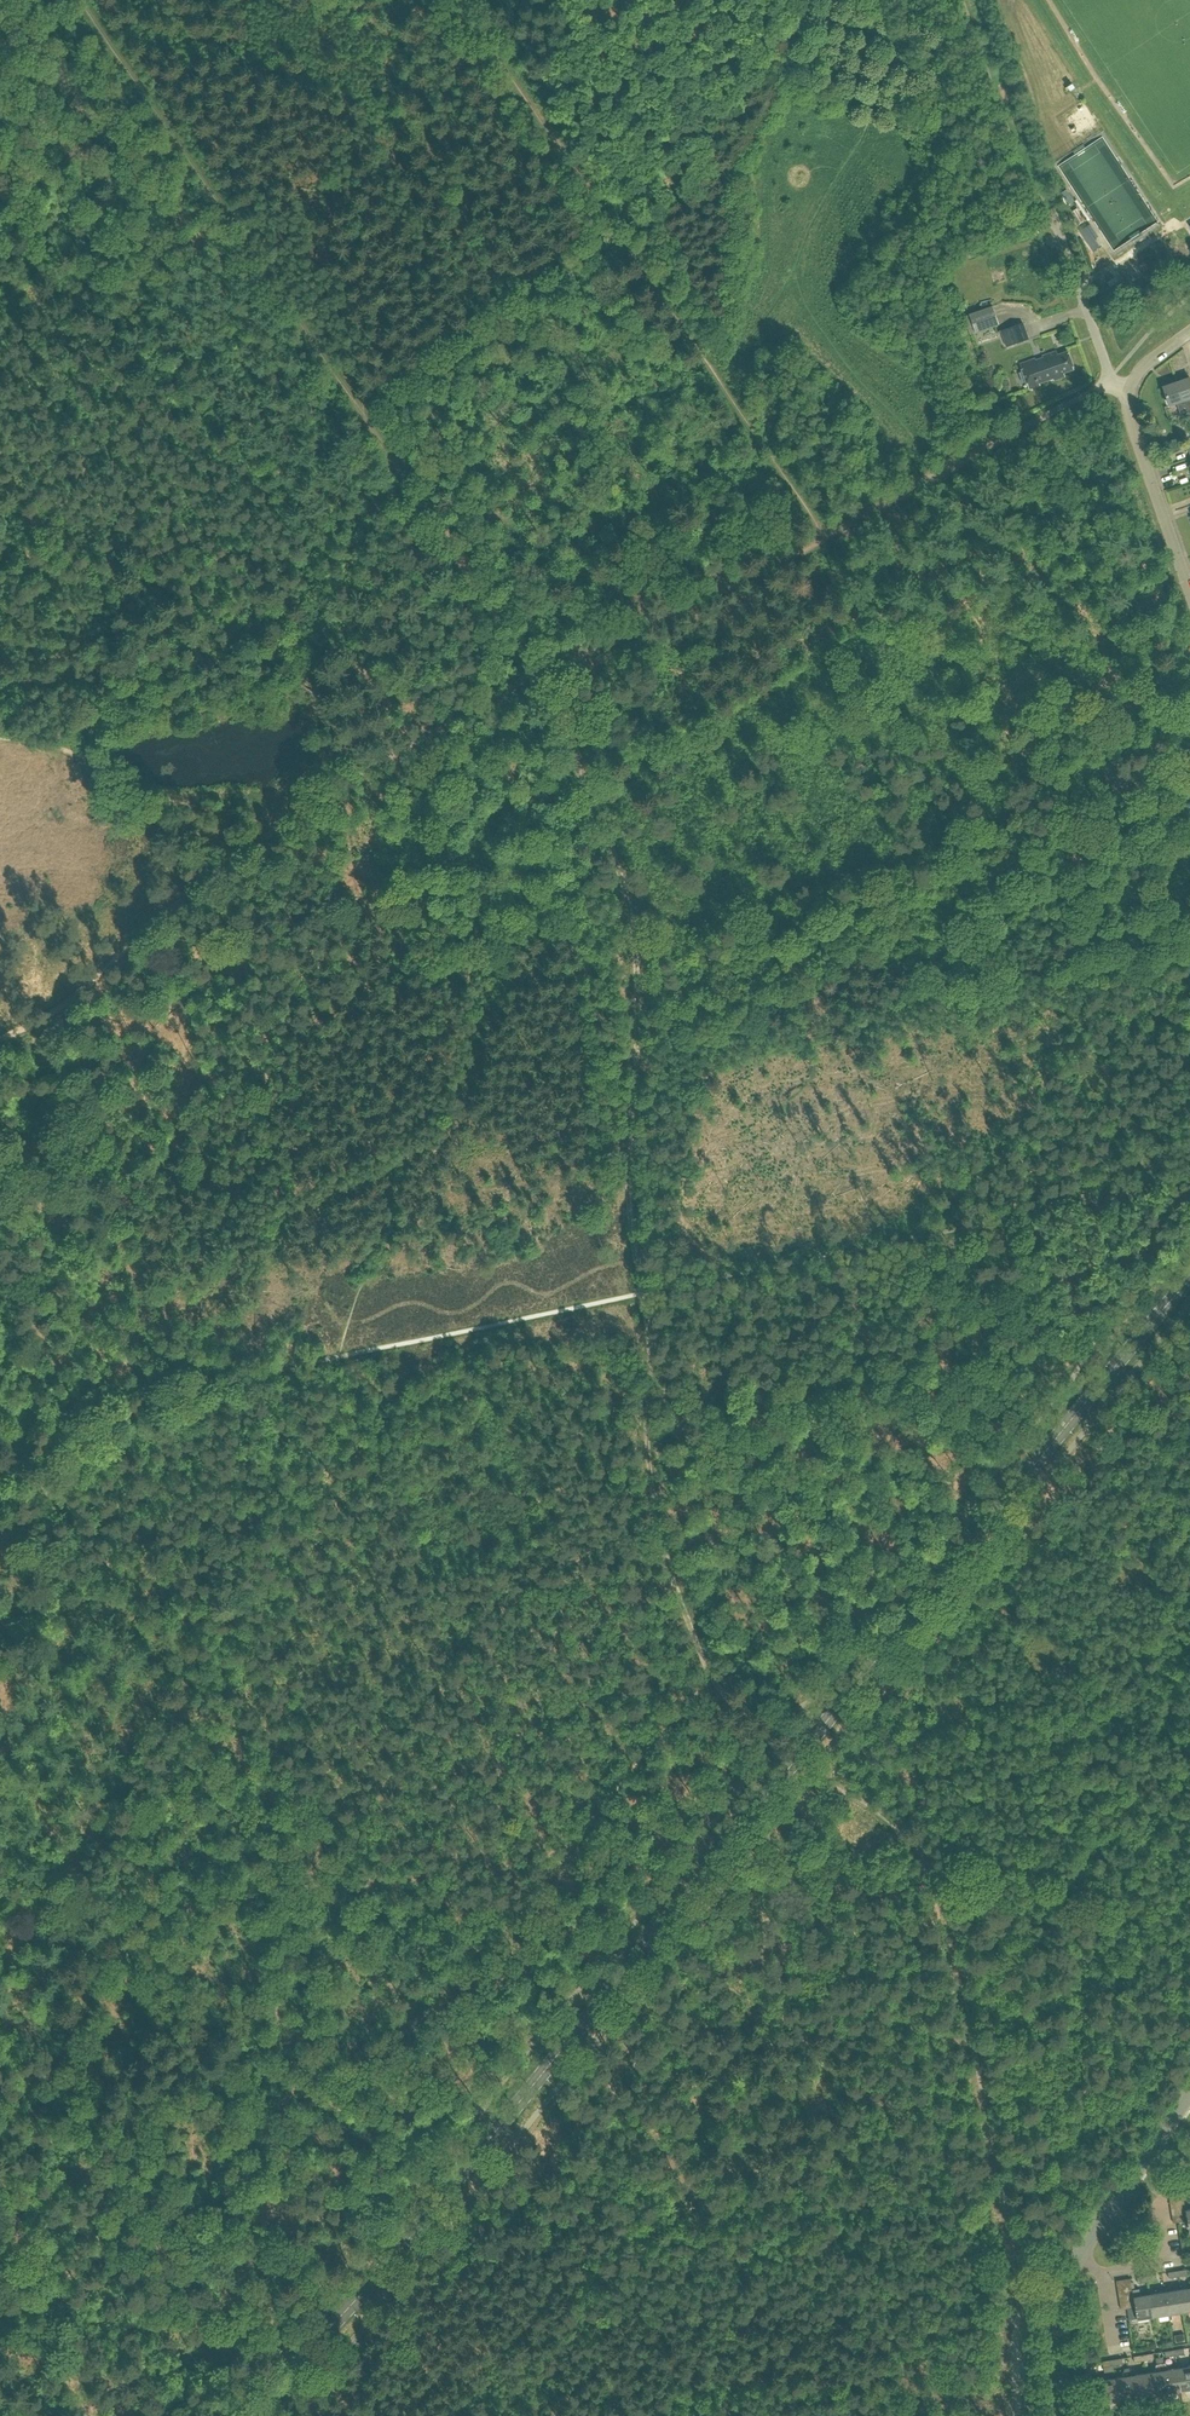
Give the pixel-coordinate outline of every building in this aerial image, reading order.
[(1090,225),(1080,231),(1085,240),(1095,234),(1090,225)] [(1155,236),(1162,247),(1170,241),(1163,231),(1155,236)] [(1151,238),(1145,241),(1154,255),(1160,251),(1151,238)] [(1113,278),(1106,282),(1112,292),(1119,287),(1113,278)] [(970,334),(975,333),(999,324),(993,306),(969,315),(964,317),(970,334)] [(1023,323),(1007,329),(1013,345),(1029,339),(1023,323)] [(1058,356),(1056,352),(1043,357),(1043,359),(1037,361),(1036,360),(1020,365),(1029,390),(1040,386),(1039,384),(1053,379),(1054,381),(1065,377),(1063,373),(1074,370),(1067,353),(1058,356)] [(1187,414),(1189,413),(1189,404),(1188,399),(1189,399),(1189,380),(1189,378),(1176,382),(1187,414)] [(1181,416),(1187,414),(1176,382),(1162,387),(1169,406),(1176,403),(1181,416)] [(1170,2201),(1184,2198),(1183,2191),(1169,2193),(1170,2201)] [(1171,2208),(1185,2206),(1184,2198),(1170,2201),(1171,2208)] [(1186,2213),(1186,2209),(1185,2206),(1171,2208),(1172,2215),(1186,2213)] [(1173,2222),(1187,2220),(1186,2213),(1172,2215),(1173,2222)] [(1117,2287),(1132,2285),(1131,2278),(1116,2280),(1117,2287)] [(1118,2295),(1133,2292),(1132,2285),(1117,2287),(1118,2295)] [(1189,2311),(1189,2287),(1180,2288),(1184,2312),(1189,2311)] [(1153,2317),(1149,2293),(1140,2295),(1139,2288),(1133,2289),(1134,2296),(1133,2296),(1134,2299),(1135,2307),(1137,2319),(1153,2317)] [(1169,2314),(1184,2312),(1180,2288),(1165,2291),(1169,2314)] [(1153,2317),(1169,2314),(1165,2291),(1149,2293),(1153,2317)] [(1134,2299),(1133,2296),(1133,2292),(1118,2295),(1120,2302),(1134,2299)] [(1121,2309),(1135,2307),(1134,2299),(1120,2302),(1121,2309)] [(1150,2396),(1166,2393),(1161,2363),(1156,2364),(1155,2370),(1155,2371),(1146,2372),(1150,2396)] [(1181,2391),(1177,2367),(1168,2369),(1168,2368),(1165,2363),(1161,2363),(1166,2393),(1181,2391)] [(1189,2389),(1189,2365),(1177,2367),(1181,2391),(1189,2389)] [(1135,2398),(1131,2375),(1130,2367),(1125,2368),(1124,2371),(1125,2376),(1115,2377),(1119,2401),(1135,2398)] [(1135,2398),(1150,2396),(1146,2372),(1131,2375),(1135,2398)] [(1119,2401),(1115,2377),(1105,2379),(1105,2376),(1094,2378),(1095,2386),(1100,2385),(1102,2403),(1119,2401)]
